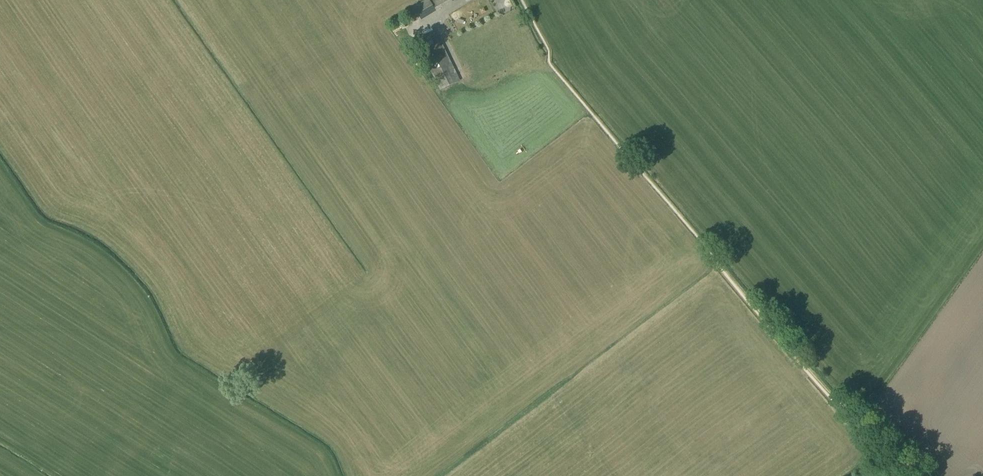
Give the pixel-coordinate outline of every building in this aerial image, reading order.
[(451,0),(432,0),(430,1),(429,0),(426,0),(411,8),(419,22),(452,3),(451,0)] [(440,91),(460,81),(435,30),(415,40),(436,82),(440,91)]
